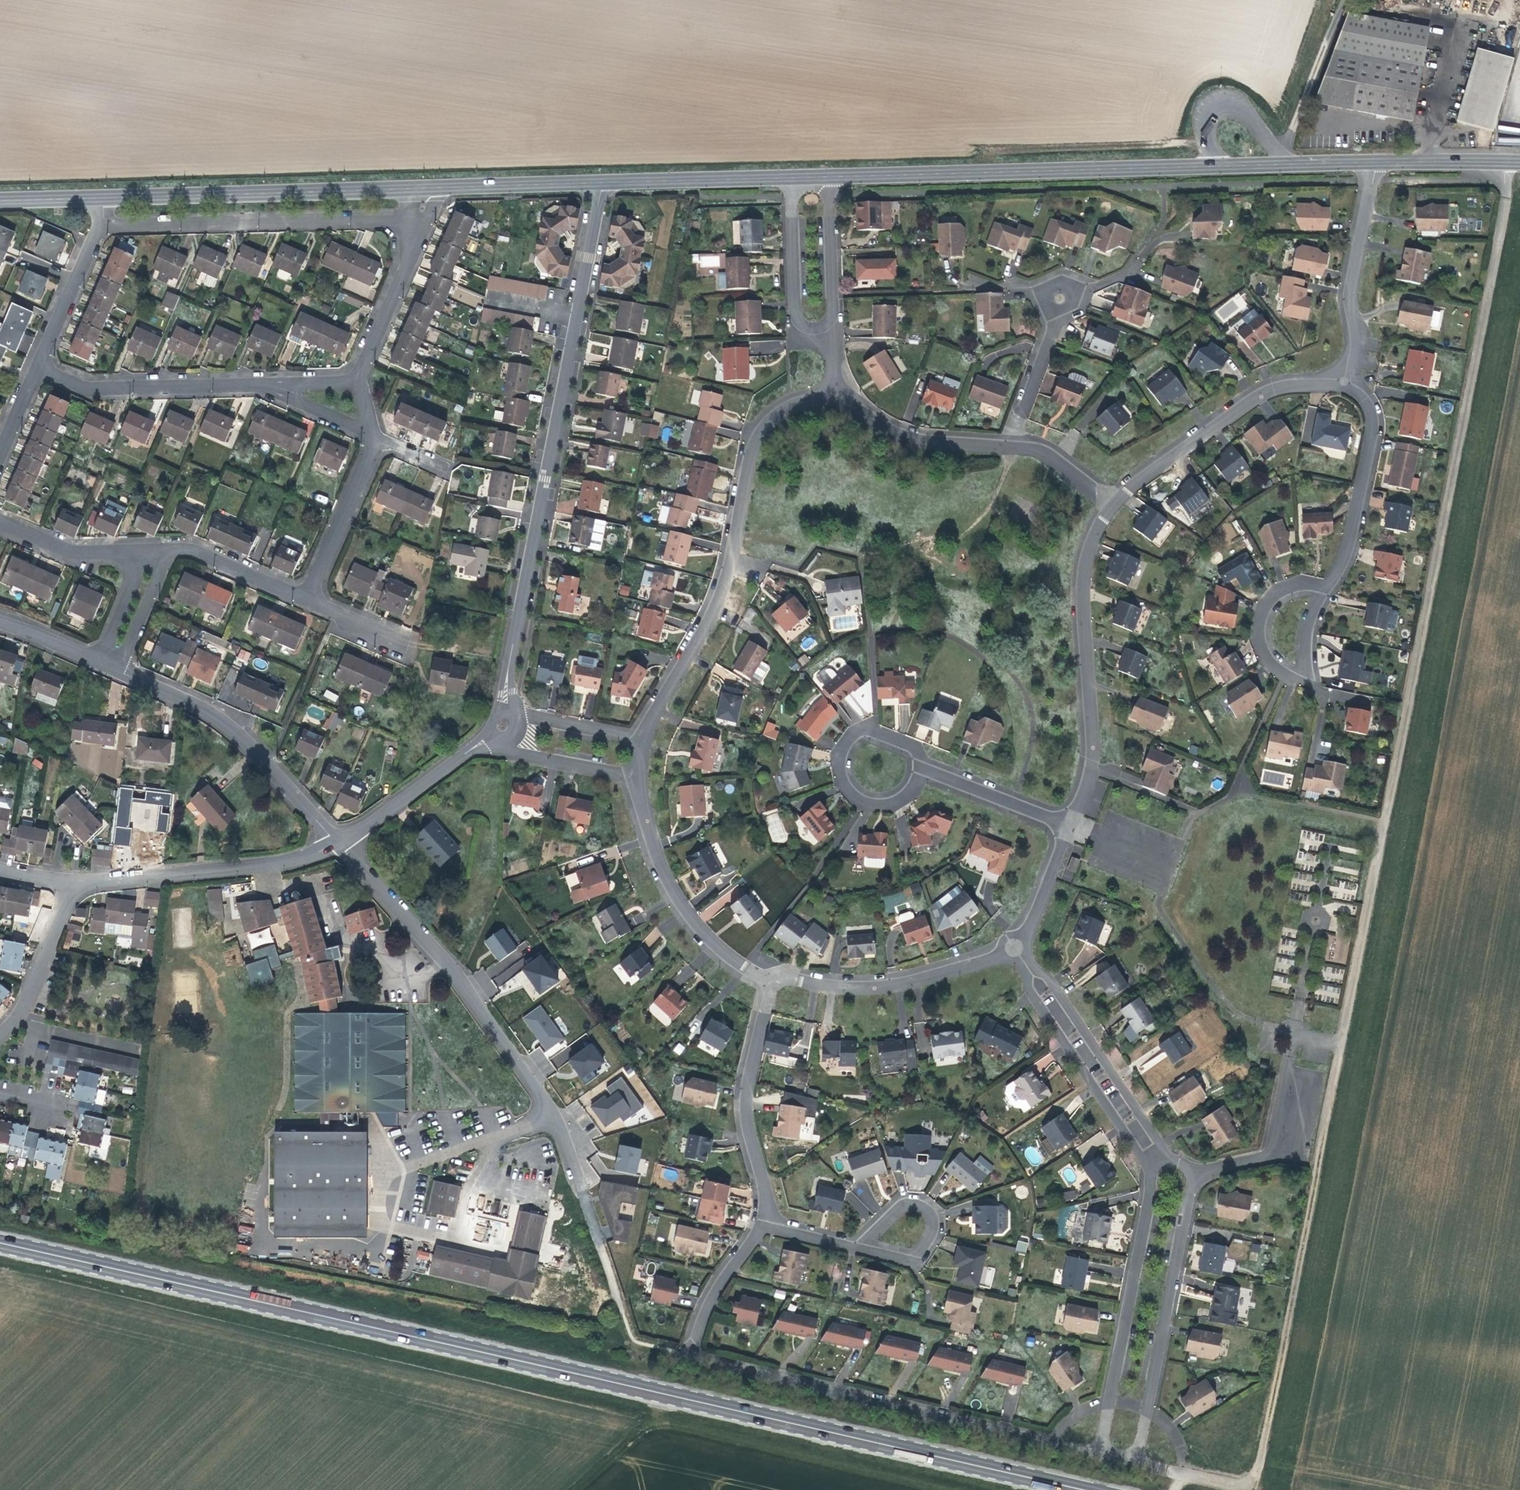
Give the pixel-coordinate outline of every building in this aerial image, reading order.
[(1429,29),(1374,18),(1368,17),(1352,14),(1344,21),(1333,51),(1367,58),(1422,68),(1429,29)] [(1422,68),(1367,58),(1333,51),(1312,104),(1357,112),(1411,121),(1422,68)] [(1511,59),(1475,51),(1458,124),(1494,133),(1511,59)] [(880,202),(856,203),(857,231),(888,230),(888,226),(890,226),(890,217),(886,214),(881,215),(880,202)] [(1222,226),(1221,205),(1202,206),(1202,220),(1194,221),(1194,231),(1192,231),(1192,239),(1216,238),(1216,226),(1222,226)] [(1329,209),(1318,209),(1318,211),(1309,211),(1309,205),(1296,205),(1296,220),(1301,220),(1301,230),(1326,230),(1326,214),(1329,214),(1329,209)] [(575,231),(579,211),(553,206),(543,214),(533,265),(540,274),(566,279),(570,259),(563,258),(556,257),(558,250),(560,236),(561,228),(568,230),(575,231)] [(1427,210),(1416,209),(1415,215),(1418,215),(1417,231),(1442,231),(1442,221),(1448,221),(1448,206),(1435,206),(1436,212),(1427,212),(1427,210)] [(455,213),(449,228),(467,236),(474,239),(481,224),(455,213)] [(637,282),(647,234),(639,222),(613,217),(609,237),(623,240),(618,267),(604,265),(600,284),(626,289),(637,282)] [(762,244),(762,220),(740,221),(741,245),(744,245),(744,253),(760,252),(760,244),(762,244)] [(1073,228),(1051,220),(1043,242),(1059,247),(1060,243),(1065,244),(1073,247),(1074,244),(1082,247),(1089,227),(1075,221),(1073,228)] [(1016,231),(995,223),(987,245),(1002,251),(1004,246),(1009,248),(1017,251),(1018,248),(1025,250),(1033,230),(1019,225),(1016,231)] [(964,228),(960,224),(939,225),(940,255),(956,254),(956,257),(961,257),(961,245),(959,245),(958,237),(964,237),(964,228)] [(1132,231),(1112,224),(1110,230),(1099,226),(1091,248),(1098,251),(1099,249),(1108,252),(1111,244),(1125,249),(1132,231)] [(6,253),(14,233),(0,227),(0,250),(6,253)] [(467,236),(449,228),(442,243),(461,251),(467,236)] [(44,233),(35,253),(56,262),(64,242),(44,233)] [(347,275),(356,254),(331,243),(322,264),(347,275)] [(461,251),(442,243),(436,258),(454,266),(461,251)] [(307,255),(282,244),(273,265),(280,268),(277,277),(289,282),(292,273),(299,276),(307,255)] [(267,256),(241,245),(232,266),(258,277),(267,256)] [(226,256),(202,246),(193,267),(207,273),(203,283),(213,287),(226,256)] [(1316,255),(1308,254),(1309,248),(1301,246),(1296,249),(1292,270),(1322,276),(1325,260),(1327,261),(1328,255),(1317,253),(1316,255)] [(187,258),(163,247),(153,268),(178,279),(187,258)] [(115,248),(108,264),(127,272),(134,256),(115,248)] [(1430,253),(1406,249),(1403,264),(1404,266),(1406,266),(1405,272),(1397,271),(1395,280),(1420,285),(1423,270),(1427,270),(1430,253)] [(380,264),(356,254),(347,275),(371,285),(380,264)] [(454,266),(436,258),(429,273),(433,275),(448,281),(454,266)] [(748,258),(726,258),(726,273),(718,273),(719,288),(727,288),(727,289),(749,289),(748,277),(747,277),(747,273),(748,273),(748,258)] [(896,278),(895,260),(856,261),(857,280),(896,278)] [(127,272),(108,264),(102,279),(120,287),(127,272)] [(1186,277),(1178,274),(1179,272),(1167,267),(1165,272),(1167,273),(1162,288),(1185,297),(1189,287),(1193,289),(1200,276),(1188,271),(1186,277)] [(27,272),(20,288),(40,296),(47,280),(27,272)] [(452,283),(448,281),(433,275),(427,290),(446,298),(452,283)] [(547,288),(489,277),(486,290),(544,301),(547,288)] [(1307,289),(1302,288),(1304,281),(1283,277),(1279,298),(1286,300),(1282,315),(1307,320),(1310,304),(1304,302),(1305,298),(1307,289)] [(120,287),(102,279),(96,294),(114,302),(120,287)] [(1150,294),(1126,286),(1123,295),(1127,296),(1125,299),(1119,304),(1117,304),(1113,315),(1141,326),(1145,314),(1143,313),(1143,306),(1144,303),(1146,304),(1150,294)] [(40,296),(20,288),(19,291),(38,300),(40,296)] [(446,298),(427,290),(421,305),(435,311),(439,313),(446,298)] [(173,311),(179,298),(167,292),(161,306),(173,311)] [(1238,292),(1213,311),(1222,324),(1248,305),(1238,292)] [(1001,293),(976,294),(977,316),(984,316),(984,332),(1009,331),(1009,314),(1002,314),(1002,309),(1001,293)] [(114,302),(96,294),(89,308),(107,316),(114,302)] [(1127,296),(1123,295),(1120,302),(1118,301),(1117,304),(1119,304),(1125,299),(1127,296)] [(644,305),(621,301),(616,330),(639,334),(644,305)] [(760,334),(759,301),(737,302),(737,335),(760,334)] [(1430,329),(1434,308),(1404,302),(1401,318),(1399,318),(1397,323),(1409,325),(1409,323),(1417,324),(1416,330),(1425,332),(1430,329)] [(428,326),(435,311),(421,305),(416,303),(410,318),(428,326)] [(13,305),(4,324),(24,333),(32,314),(13,305)] [(895,338),(896,306),(876,306),(876,321),(873,322),(873,338),(895,338)] [(107,316),(89,308),(83,324),(101,332),(107,316)] [(510,328),(532,332),(532,331),(531,331),(534,318),(483,308),(480,322),(510,328)] [(1247,326),(1238,334),(1249,348),(1264,336),(1265,338),(1273,332),(1260,316),(1259,317),(1253,310),(1242,319),(1247,326)] [(291,334),(316,345),(325,324),(300,313),(291,334)] [(403,333),(422,341),(428,326),(410,318),(403,333)] [(0,334),(0,346),(6,348),(15,352),(24,333),(4,324),(0,334)] [(101,332),(83,324),(76,338),(94,346),(101,332)] [(245,345),(272,357),(281,336),(254,324),(245,345)] [(325,324),(316,345),(340,356),(349,335),(325,324)] [(207,347),(232,358),(241,337),(216,326),(207,347)] [(1119,334),(1098,326),(1096,331),(1089,328),(1084,341),(1091,343),(1089,349),(1105,355),(1109,346),(1113,348),(1119,334)] [(127,349),(152,360),(161,339),(136,328),(127,349)] [(167,348),(191,359),(201,338),(176,328),(171,339),(168,338),(166,343),(168,344),(167,348)] [(527,356),(532,332),(510,328),(506,352),(527,356)] [(397,348),(415,356),(422,341),(403,333),(397,348)] [(632,370),(637,342),(614,337),(609,366),(632,370)] [(94,346),(76,338),(70,354),(88,361),(94,346)] [(473,355),(475,347),(467,344),(465,352),(473,355)] [(1205,353),(1201,349),(1189,367),(1204,377),(1211,366),(1218,371),(1223,363),(1225,365),(1230,356),(1211,344),(1205,353)] [(409,371),(415,356),(397,348),(391,363),(409,371)] [(747,348),(723,349),(724,381),(746,380),(745,364),(748,364),(747,348)] [(901,378),(884,351),(863,363),(881,391),(901,378)] [(1434,355),(1412,351),(1408,372),(1405,371),(1403,382),(1428,387),(1434,355)] [(526,393),(530,367),(510,363),(504,397),(509,398),(519,400),(521,393),(526,393)] [(1177,398),(1186,391),(1169,370),(1147,388),(1161,406),(1175,395),(1177,398)] [(620,375),(600,372),(596,394),(616,398),(620,375)] [(1060,376),(1051,396),(1063,401),(1064,399),(1078,405),(1088,381),(1088,380),(1086,377),(1084,376),(1076,372),(1072,372),(1069,373),(1067,379),(1060,376)] [(1008,388),(977,376),(969,397),(1001,409),(1008,388)] [(957,391),(930,381),(923,402),(933,406),(934,403),(938,405),(950,410),(957,391)] [(718,411),(722,396),(703,391),(698,407),(701,407),(697,422),(717,427),(719,427),(723,412),(718,411)] [(51,396),(44,411),(62,419),(69,404),(51,396)] [(524,428),(529,402),(519,400),(509,398),(504,424),(524,428)] [(1063,401),(1077,407),(1078,405),(1064,399),(1063,401)] [(1421,440),(1428,407),(1406,403),(1403,419),(1405,420),(1401,436),(1421,440)] [(394,422),(409,429),(417,410),(402,404),(394,422)] [(1114,404),(1096,419),(1102,426),(1104,425),(1113,436),(1129,422),(1114,404)] [(234,421),(209,410),(200,432),(225,443),(234,421)] [(409,429),(424,435),(432,417),(417,410),(409,429)] [(501,421),(503,412),(495,410),(493,419),(501,421)] [(626,414),(605,410),(602,425),(602,428),(597,428),(595,438),(620,443),(626,414)] [(44,411),(38,425),(56,434),(62,419),(44,411)] [(194,422),(169,411),(160,432),(185,442),(194,422)] [(273,443),(282,422),(257,411),(248,432),(273,443)] [(129,412),(120,433),(145,444),(154,423),(129,412)] [(114,424),(89,413),(81,434),(105,445),(114,424)] [(1317,414),(1313,434),(1316,435),(1314,445),(1346,452),(1350,429),(1334,425),(1334,427),(1329,427),(1331,416),(1317,414)] [(432,417),(424,435),(439,442),(447,424),(432,417)] [(710,456),(717,427),(697,422),(696,421),(688,450),(710,456)] [(1274,425),(1273,422),(1265,425),(1260,428),(1258,424),(1244,434),(1259,454),(1272,445),(1276,450),(1293,437),(1281,421),(1274,425)] [(307,433),(282,422),(273,443),(298,454),(307,433)] [(657,438),(659,425),(642,422),(640,435),(657,438)] [(38,425),(32,440),(49,448),(56,434),(38,425)] [(518,436),(500,432),(495,457),(516,461),(517,453),(515,452),(518,436)] [(32,440),(25,455),(43,463),(49,448),(32,440)] [(323,440),(314,461),(339,472),(348,451),(323,440)] [(1409,490),(1418,447),(1398,443),(1389,486),(1409,490)] [(609,448),(591,445),(587,466),(605,469),(609,448)] [(1228,483),(1248,467),(1232,445),(1225,451),(1228,454),(1214,465),(1228,483)] [(25,455),(19,470),(36,478),(43,463),(25,455)] [(706,501),(713,473),(715,473),(717,466),(695,460),(686,496),(699,499),(706,501)] [(19,470),(12,486),(30,493),(36,478),(19,470)] [(489,505),(504,508),(506,501),(509,501),(514,474),(493,471),(488,497),(490,498),(489,505)] [(1174,497),(1188,515),(1208,500),(1192,478),(1185,483),(1188,487),(1174,497)] [(598,513),(603,484),(584,480),(578,509),(598,513)] [(376,502),(400,512),(409,491),(385,481),(376,502)] [(30,493),(12,486),(5,501),(23,509),(30,493)] [(409,491),(400,512),(424,523),(434,503),(409,491)] [(1384,507),(1384,492),(1371,492),(1371,507),(1384,507)] [(326,503),(328,497),(317,494),(316,500),(326,503)] [(699,499),(686,496),(677,494),(673,508),(671,507),(666,524),(686,529),(690,513),(695,514),(699,499)] [(94,529),(115,538),(127,510),(108,502),(105,510),(103,509),(100,515),(95,529),(94,529)] [(1412,507),(1385,502),(1383,510),(1388,511),(1385,528),(1407,533),(1412,507)] [(150,534),(154,536),(163,515),(142,506),(134,527),(150,534)] [(174,526),(194,535),(203,515),(183,506),(174,526)] [(1151,542),(1167,521),(1149,508),(1133,529),(1151,542)] [(54,530),(74,539),(83,518),(63,510),(54,530)] [(89,526),(95,529),(100,515),(94,513),(89,526)] [(1316,538),(1315,533),(1321,533),(1322,534),(1328,534),(1328,532),(1332,532),(1331,514),(1302,516),(1304,539),(1316,538)] [(589,547),(594,520),(574,516),(569,543),(589,547)] [(228,547),(237,526),(217,517),(207,538),(228,547)] [(476,539),(497,543),(501,521),(480,517),(476,539)] [(1239,535),(1245,531),(1239,519),(1232,523),(1239,535)] [(1285,532),(1281,520),(1267,525),(1268,530),(1259,533),(1268,557),(1283,551),(1284,554),(1289,552),(1285,541),(1283,542),(1279,534),(1285,532)] [(258,536),(237,526),(228,547),(249,557),(258,536)] [(692,536),(671,531),(663,561),(684,566),(692,536)] [(283,542),(272,567),(292,575),(303,551),(283,542)] [(467,567),(466,572),(466,575),(484,578),(484,575),(487,562),(484,561),(486,552),(455,545),(451,564),(467,567)] [(1140,560),(1117,551),(1114,560),(1115,560),(1112,568),(1110,567),(1106,578),(1127,586),(1131,576),(1133,577),(1140,560)] [(1402,557),(1375,551),(1373,559),(1378,561),(1374,577),(1396,582),(1402,557)] [(1259,577),(1246,554),(1217,570),(1225,583),(1236,577),(1242,588),(1259,577)] [(25,592),(36,567),(12,557),(2,582),(25,592)] [(368,596),(374,599),(380,584),(385,573),(379,571),(378,573),(354,563),(343,588),(367,598),(368,596)] [(60,578),(36,567),(25,592),(50,602),(60,578)] [(670,593),(674,577),(654,571),(649,588),(653,589),(649,604),(670,609),(674,594),(670,593)] [(198,608),(208,584),(185,573),(174,598),(198,608)] [(576,595),(579,579),(560,575),(558,585),(563,586),(561,594),(557,593),(554,607),(559,607),(558,612),(573,614),(574,604),(579,605),(581,595),(576,595)] [(380,584),(374,599),(379,601),(378,602),(402,614),(414,589),(389,578),(386,586),(380,584)] [(859,578),(825,582),(829,616),(844,614),(843,606),(862,603),(859,578)] [(232,594),(208,584),(198,608),(221,618),(232,594)] [(618,594),(628,596),(630,586),(620,585),(618,594)] [(79,586),(68,610),(93,620),(103,597),(79,586)] [(1234,594),(1217,586),(1214,600),(1218,600),(1219,598),(1229,600),(1228,603),(1232,604),(1234,594)] [(1214,600),(1207,599),(1205,610),(1208,611),(1205,623),(1220,625),(1221,627),(1227,628),(1228,627),(1234,628),(1238,605),(1232,604),(1228,603),(1229,600),(1219,598),(1218,600),(1214,600)] [(807,615),(794,599),(793,599),(773,615),(787,631),(807,615)] [(1141,610),(1120,601),(1117,610),(1118,610),(1113,624),(1133,632),(1141,610)] [(1390,607),(1368,603),(1366,612),(1368,612),(1365,626),(1385,631),(1386,629),(1392,630),(1395,629),(1398,614),(1396,611),(1390,610),(1390,607)] [(271,640),(282,616),(259,605),(248,630),(271,640)] [(750,620),(756,613),(750,608),(744,615),(750,620)] [(658,642),(665,614),(645,609),(638,637),(658,642)] [(306,626),(282,616),(271,640),(295,651),(306,626)] [(178,661),(184,663),(190,648),(185,646),(186,643),(162,633),(151,657),(175,668),(178,661)] [(808,649),(813,640),(808,637),(802,645),(808,649)] [(733,668),(751,679),(752,676),(761,681),(769,668),(768,664),(761,661),(767,652),(749,641),(733,668)] [(199,645),(193,642),(190,648),(184,663),(189,666),(186,673),(210,683),(221,659),(198,649),(199,645)] [(1246,672),(1234,653),(1229,656),(1223,647),(1209,656),(1227,684),(1246,672)] [(1118,671),(1138,679),(1147,657),(1126,648),(1122,657),(1124,658),(1118,671)] [(247,661),(251,653),(241,649),(237,657),(247,661)] [(12,675),(18,657),(0,651),(0,671),(12,675)] [(1340,670),(1339,675),(1341,678),(1341,679),(1369,685),(1371,672),(1363,671),(1365,663),(1362,662),(1363,654),(1343,651),(1342,660),(1344,660),(1343,668),(1340,670)] [(358,688),(368,664),(345,653),(334,677),(358,688)] [(802,666),(809,661),(805,654),(797,659),(802,666)] [(566,664),(551,661),(552,658),(540,656),(536,680),(547,682),(547,681),(553,682),(553,684),(562,685),(566,664)] [(580,656),(578,666),(578,667),(574,684),(574,685),(599,690),(603,670),(596,669),(597,660),(580,656)] [(451,663),(433,660),(429,682),(446,685),(446,690),(463,693),(467,671),(450,667),(451,663)] [(644,670),(628,661),(628,665),(624,672),(620,674),(616,673),(612,694),(626,697),(634,693),(642,679),(640,677),(644,670)] [(392,674),(368,664),(358,688),(382,698),(392,674)] [(863,685),(849,667),(838,676),(834,672),(832,670),(829,669),(827,670),(824,671),(819,675),(818,674),(816,676),(816,678),(821,684),(822,683),(825,687),(824,688),(825,689),(835,701),(837,703),(848,694),(848,693),(853,689),(855,691),(863,685)] [(31,690),(57,700),(65,681),(38,671),(31,690)] [(904,682),(904,677),(893,677),(893,672),(884,673),(884,678),(877,678),(878,699),(898,698),(899,705),(909,704),(909,698),(914,697),(913,681),(904,682)] [(254,703),(263,683),(242,673),(234,694),(254,703)] [(1257,694),(1248,681),(1227,694),(1233,702),(1228,705),(1236,718),(1247,711),(1244,707),(1251,702),(1252,704),(1262,697),(1259,693),(1257,694)] [(284,692),(263,683),(254,703),(275,712),(284,692)] [(743,692),(725,687),(724,694),(722,694),(716,718),(736,723),(742,699),(741,699),(743,692)] [(326,689),(323,696),(335,702),(339,695),(326,689)] [(835,701),(825,689),(823,691),(832,703),(835,701)] [(837,713),(824,698),(813,704),(803,721),(801,719),(796,726),(816,741),(821,735),(819,733),(829,720),(837,713)] [(1168,709),(1140,698),(1134,713),(1132,712),(1130,717),(1141,722),(1142,719),(1149,723),(1147,728),(1155,731),(1161,729),(1168,709)] [(958,708),(938,700),(933,713),(923,709),(917,724),(933,731),(935,727),(937,722),(941,724),(951,728),(958,708)] [(1371,712),(1349,708),(1347,716),(1349,717),(1348,722),(1346,731),(1366,735),(1371,712)] [(324,727),(336,732),(341,715),(329,711),(324,727)] [(983,724),(971,720),(963,742),(970,745),(971,743),(980,746),(983,738),(997,744),(1003,729),(1001,724),(985,718),(983,724)] [(1149,723),(1142,719),(1141,722),(1139,725),(1147,728),(1149,723)] [(117,726),(85,722),(82,742),(114,746),(117,726)] [(767,722),(762,735),(776,740),(780,726),(767,722)] [(294,753),(315,762),(324,741),(303,732),(294,753)] [(1298,759),(1303,734),(1294,732),(1292,740),(1287,739),(1287,736),(1286,735),(1270,732),(1266,756),(1282,760),(1283,756),(1298,759)] [(711,772),(719,741),(700,736),(696,752),(694,758),(692,757),(689,766),(711,772)] [(13,751),(27,753),(29,744),(15,738),(13,751)] [(170,742),(139,738),(137,759),(169,762),(170,742)] [(805,771),(808,758),(809,758),(812,749),(787,743),(785,753),(786,753),(781,773),(789,792),(810,784),(805,771)] [(1173,758),(1150,749),(1144,764),(1150,767),(1148,772),(1142,786),(1165,796),(1174,776),(1167,773),(1173,758)] [(31,765),(41,768),(44,763),(34,759),(31,765)] [(1306,768),(1301,789),(1324,793),(1325,786),(1341,789),(1345,765),(1329,762),(1328,768),(1323,767),(1314,766),(1314,770),(1306,768)] [(341,794),(346,783),(349,774),(330,766),(321,786),(341,794)] [(1119,779),(1140,787),(1143,779),(1123,771),(1119,779)] [(341,794),(337,804),(358,813),(367,793),(346,783),(341,794)] [(543,787),(533,785),(533,787),(527,786),(514,784),(511,803),(539,809),(543,787)] [(705,816),(702,785),(680,787),(682,818),(705,816)] [(171,810),(173,793),(145,790),(144,799),(132,798),(133,789),(119,787),(113,844),(129,846),(131,829),(167,833),(170,810),(171,810)] [(218,832),(235,817),(208,787),(191,802),(218,832)] [(56,812),(66,822),(76,832),(85,842),(102,827),(92,817),(82,806),(72,796),(56,812)] [(6,833),(13,799),(0,797),(0,832),(6,833)] [(592,806),(575,803),(575,799),(560,797),(556,818),(588,824),(592,806)] [(826,811),(819,803),(800,818),(817,840),(834,827),(823,813),(826,811)] [(952,818),(935,811),(929,815),(928,813),(918,819),(919,821),(910,826),(913,846),(929,844),(928,835),(936,829),(946,833),(952,818)] [(459,850),(444,833),(443,834),(432,823),(416,838),(441,866),(459,850)] [(1,853),(7,854),(14,856),(15,850),(30,852),(34,829),(19,827),(19,829),(13,828),(10,839),(4,838),(1,853)] [(34,829),(30,852),(44,855),(43,863),(49,864),(52,849),(45,848),(48,832),(34,829)] [(875,836),(859,835),(858,856),(860,856),(859,867),(861,869),(881,871),(884,868),(887,834),(875,833),(875,836)] [(1011,848),(977,834),(969,853),(988,861),(984,872),(999,878),(1011,848)] [(702,882),(721,872),(708,847),(686,859),(691,870),(696,867),(699,873),(698,873),(702,882)] [(112,851),(106,851),(99,850),(93,849),(91,865),(97,865),(104,866),(110,866),(112,851)] [(1068,869),(1075,872),(1079,861),(1073,858),(1068,869)] [(606,881),(600,864),(597,865),(603,882),(606,881)] [(603,882),(597,865),(576,872),(586,900),(610,891),(606,881),(603,882)] [(904,887),(907,896),(922,891),(919,882),(904,887)] [(957,886),(935,902),(953,925),(954,927),(964,920),(967,917),(978,909),(964,891),(962,893),(957,886)] [(15,914),(29,917),(31,906),(38,907),(41,892),(34,890),(33,894),(19,892),(4,889),(0,888),(0,911),(15,914)] [(903,890),(882,897),(887,914),(896,911),(894,906),(907,902),(903,890)] [(145,906),(151,907),(158,908),(160,893),(153,892),(147,891),(145,906)] [(321,1133),(279,1133),(279,1166),(278,1238),(310,1238),(310,1229),(366,1229),(366,1141),(349,1141),(350,1133),(329,1133),(329,1113),(372,1113),(382,1128),(397,1128),(397,1113),(403,1113),(403,1014),(338,1013),(336,999),(342,998),(334,962),(333,962),(334,961),(342,959),(339,956),(336,954),(335,949),(326,951),(326,950),(327,950),(311,899),(301,902),(298,893),(292,895),(295,903),(280,908),(280,909),(272,911),(269,901),(237,903),(246,933),(276,923),(276,920),(283,918),(293,951),(278,956),(275,944),(252,951),(254,962),(244,964),(250,989),(274,983),(271,971),(282,968),(280,961),(295,957),(295,959),(302,957),(304,968),(303,968),(310,1004),(318,1002),(320,1014),(298,1014),(297,1113),(321,1113),(321,1133)] [(763,917),(751,902),(746,895),(730,907),(736,914),(741,921),(747,929),(763,917)] [(126,901),(121,901),(108,899),(106,910),(93,908),(90,932),(104,934),(105,923),(119,924),(119,925),(123,926),(132,926),(131,935),(131,945),(145,948),(148,916),(135,914),(137,903),(126,901)] [(953,925),(935,902),(928,907),(937,931),(953,925)] [(220,904),(208,905),(209,922),(221,922),(220,904)] [(620,914),(614,904),(597,915),(606,930),(602,933),(607,943),(618,937),(618,938),(630,932),(623,920),(621,921),(617,915),(620,914)] [(86,909),(76,908),(75,917),(85,918),(86,909)] [(373,908),(345,917),(350,935),(379,926),(373,908)] [(897,916),(900,925),(915,919),(912,911),(897,916)] [(15,914),(13,920),(27,923),(29,917),(15,914)] [(1079,925),(1075,938),(1095,946),(1104,923),(1083,914),(1078,924),(1079,925)] [(808,929),(789,915),(774,934),(783,941),(786,940),(795,947),(800,941),(818,955),(828,934),(813,923),(808,929)] [(933,937),(925,916),(915,919),(900,925),(907,944),(917,941),(922,939),(923,941),(933,937)] [(69,923),(68,930),(82,932),(83,925),(69,923)] [(132,926),(123,926),(119,925),(119,924),(105,923),(104,934),(118,935),(118,934),(122,935),(131,935),(132,926)] [(250,947),(273,942),(270,928),(247,933),(250,947)] [(503,929),(485,942),(491,949),(492,948),(495,953),(494,954),(500,962),(517,949),(503,929)] [(1322,941),(1329,946),(1335,938),(1329,933),(1322,941)] [(846,937),(848,959),(858,958),(858,955),(864,954),(876,953),(874,935),(846,937)] [(24,959),(27,945),(4,940),(3,941),(1,955),(0,961),(0,969),(21,973),(24,959)] [(647,957),(640,948),(620,963),(631,978),(635,974),(637,973),(641,978),(651,971),(650,970),(653,968),(650,963),(645,958),(647,957)] [(230,965),(242,961),(240,955),(228,959),(230,965)] [(527,967),(523,970),(540,993),(558,981),(541,957),(539,959),(541,963),(530,971),(527,967)] [(541,963),(539,959),(527,967),(530,971),(541,963)] [(1096,977),(1110,999),(1128,987),(1113,966),(1096,977)] [(1324,968),(1324,979),(1343,978),(1343,967),(1324,968)] [(678,992),(669,984),(668,986),(677,994),(678,992)] [(1,1005),(10,994),(0,985),(0,1006),(1,1005)] [(677,994),(668,986),(654,1002),(673,1020),(686,1006),(675,996),(677,994)] [(688,1004),(677,994),(675,996),(686,1006),(688,1004)] [(1138,998),(1120,1010),(1137,1034),(1145,1028),(1150,1031),(1157,1026),(1138,998)] [(540,1006),(523,1018),(547,1051),(564,1039),(540,1006)] [(1011,1059),(1022,1038),(997,1026),(998,1023),(985,1017),(974,1039),(988,1046),(992,1045),(1000,1049),(1001,1054),(1011,1059)] [(727,1027),(718,1022),(717,1023),(711,1020),(699,1039),(722,1052),(733,1032),(727,1029),(727,1027)] [(793,1038),(783,1035),(776,1034),(777,1032),(768,1029),(763,1052),(788,1058),(793,1038)] [(940,1035),(930,1036),(933,1059),(965,1054),(962,1032),(952,1033),(952,1032),(940,1034),(940,1035)] [(1165,1052),(1173,1064),(1191,1052),(1178,1032),(1159,1045),(1164,1053),(1165,1052)] [(904,1040),(877,1044),(879,1064),(902,1061),(903,1072),(917,1070),(913,1041),(904,1042),(904,1040)] [(63,1075),(67,1060),(73,1062),(80,1063),(86,1065),(92,1066),(99,1068),(105,1069),(106,1069),(111,1070),(118,1072),(124,1073),(129,1075),(138,1076),(140,1061),(133,1059),(127,1058),(121,1057),(115,1055),(108,1054),(102,1052),(96,1051),(89,1049),(83,1048),(77,1047),(69,1045),(64,1044),(57,1042),(51,1041),(48,1055),(45,1071),(51,1072),(57,1074),(63,1075)] [(856,1066),(856,1043),(848,1043),(848,1042),(824,1041),(822,1043),(821,1062),(825,1062),(826,1058),(837,1058),(837,1061),(839,1061),(839,1065),(856,1066)] [(672,1050),(679,1056),(685,1048),(678,1042),(672,1050)] [(591,1045),(568,1061),(574,1069),(576,1068),(580,1073),(578,1075),(585,1085),(596,1077),(592,1071),(603,1063),(591,1045)] [(1046,1047),(1030,1058),(1039,1071),(1055,1060),(1046,1047)] [(79,1070),(76,1085),(72,1099),(80,1100),(79,1107),(93,1110),(98,1089),(101,1075),(79,1070)] [(1051,1094),(1044,1084),(1043,1084),(1042,1082),(1040,1081),(1038,1082),(1031,1071),(1007,1086),(1005,1094),(1014,1107),(1021,1108),(1024,1113),(1051,1094)] [(643,1108),(621,1077),(606,1088),(612,1097),(607,1100),(605,1097),(591,1107),(605,1126),(619,1117),(623,1122),(643,1108)] [(1204,1100),(1205,1095),(1194,1077),(1169,1094),(1178,1107),(1176,1108),(1179,1113),(1188,1106),(1187,1104),(1194,1100),(1197,1105),(1204,1100)] [(717,1084),(692,1079),(690,1088),(685,1087),(681,1102),(694,1105),(695,1099),(703,1101),(703,1103),(714,1106),(715,1100),(713,1100),(717,1084)] [(105,1091),(103,1091),(98,1089),(93,1110),(101,1112),(105,1091)] [(804,1125),(806,1108),(782,1105),(779,1120),(781,1122),(783,1122),(783,1127),(774,1126),(773,1135),(797,1139),(800,1125),(804,1125)] [(1237,1136),(1229,1123),(1232,1120),(1223,1106),(1202,1120),(1211,1133),(1214,1132),(1217,1131),(1220,1136),(1211,1142),(1216,1149),(1237,1136)] [(79,1107),(77,1114),(81,1114),(84,1115),(81,1129),(103,1135),(107,1120),(91,1117),(93,1110),(79,1107)] [(1041,1128),(1057,1151),(1077,1137),(1061,1114),(1041,1128)] [(9,1145),(14,1123),(6,1122),(0,1120),(0,1143),(9,1145)] [(14,1123),(9,1145),(22,1148),(20,1157),(27,1159),(33,1132),(27,1131),(28,1126),(14,1123)] [(78,1143),(100,1149),(103,1135),(81,1129),(78,1143)] [(67,1144),(53,1141),(40,1138),(40,1134),(33,1132),(27,1159),(48,1164),(57,1166),(62,1167),(67,1144)] [(108,1151),(111,1136),(103,1135),(100,1149),(108,1151)] [(685,1158),(705,1162),(708,1148),(710,1148),(712,1140),(690,1135),(685,1158)] [(907,1171),(907,1169),(912,1169),(912,1171),(914,1177),(919,1177),(924,1177),(926,1174),(934,1175),(944,1156),(938,1155),(938,1152),(938,1149),(930,1149),(931,1136),(905,1135),(905,1148),(884,1147),(892,1170),(907,1171)] [(9,1145),(7,1154),(20,1157),(22,1148),(9,1145)] [(641,1149),(621,1145),(619,1154),(620,1154),(619,1161),(617,1161),(615,1171),(635,1175),(641,1149)] [(887,1171),(879,1149),(848,1160),(855,1182),(873,1175),(873,1173),(876,1172),(879,1173),(887,1171)] [(965,1185),(973,1192),(987,1176),(986,1176),(993,1168),(979,1157),(973,1165),(959,1153),(946,1169),(951,1173),(965,1185)] [(1108,1169),(1099,1156),(1083,1167),(1097,1189),(1116,1176),(1110,1168),(1108,1169)] [(639,1159),(638,1173),(646,1174),(648,1160),(639,1159)] [(48,1164),(45,1179),(54,1181),(57,1166),(48,1164)] [(461,1188),(433,1181),(426,1212),(454,1219),(461,1188)] [(636,1204),(638,1187),(601,1181),(599,1192),(611,1240),(628,1242),(631,1221),(618,1219),(620,1203),(623,1203),(636,1204)] [(706,1181),(702,1198),(725,1204),(729,1187),(706,1181)] [(841,1213),(846,1192),(819,1186),(815,1201),(811,1200),(809,1210),(824,1213),(824,1209),(841,1213)] [(1065,1202),(1077,1197),(1074,1189),(1062,1193),(1065,1202)] [(1218,1216),(1242,1221),(1244,1211),(1249,1212),(1252,1197),(1240,1195),(1239,1201),(1230,1199),(1231,1197),(1219,1195),(1219,1200),(1221,1200),(1218,1216)] [(725,1204),(702,1198),(697,1219),(722,1225),(723,1217),(722,1216),(725,1204)] [(1036,1200),(1038,1207),(1046,1206),(1044,1198),(1036,1200)] [(996,1206),(972,1206),(972,1217),(975,1217),(975,1224),(975,1234),(997,1234),(997,1233),(996,1207),(996,1206)] [(1002,1207),(996,1207),(997,1233),(1002,1233),(1007,1228),(1007,1212),(1002,1207)] [(507,1263),(436,1247),(429,1277),(529,1301),(547,1219),(518,1212),(507,1263)] [(1111,1217),(1088,1213),(1083,1239),(1106,1244),(1111,1217)] [(705,1254),(706,1249),(704,1248),(707,1232),(678,1226),(673,1246),(676,1251),(684,1253),(686,1247),(694,1249),(693,1251),(705,1254)] [(310,1229),(310,1238),(366,1238),(366,1229),(310,1229)] [(1017,1240),(1016,1251),(1026,1253),(1028,1242),(1017,1240)] [(1199,1271),(1220,1275),(1226,1247),(1205,1243),(1199,1271)] [(1259,1253),(1260,1245),(1252,1243),(1250,1251),(1259,1253)] [(978,1288),(986,1253),(958,1247),(954,1266),(961,1268),(957,1283),(978,1288)] [(427,1261),(430,1253),(419,1249),(416,1257),(427,1261)] [(805,1273),(809,1256),(784,1250),(781,1266),(782,1267),(784,1268),(783,1274),(775,1272),(773,1281),(797,1287),(801,1272),(805,1273)] [(1067,1256),(1061,1287),(1082,1291),(1088,1260),(1067,1256)] [(864,1284),(862,1285),(859,1301),(883,1307),(887,1290),(883,1289),(886,1274),(862,1268),(860,1277),(868,1279),(866,1285),(864,1284)] [(676,1282),(657,1277),(651,1302),(671,1307),(673,1299),(677,1300),(680,1290),(675,1289),(676,1282)] [(1211,1322),(1232,1326),(1239,1290),(1216,1286),(1214,1296),(1216,1297),(1211,1322)] [(774,1297),(784,1299),(786,1291),(775,1289),(774,1297)] [(950,1330),(970,1335),(976,1313),(969,1312),(973,1297),(947,1291),(943,1307),(951,1308),(948,1321),(952,1322),(950,1330)] [(756,1325),(761,1300),(742,1296),(740,1303),(735,1302),(733,1312),(738,1313),(736,1321),(756,1325)] [(1094,1326),(1097,1310),(1065,1304),(1061,1324),(1066,1330),(1075,1331),(1076,1326),(1085,1328),(1085,1330),(1095,1332),(1096,1327),(1094,1326)] [(817,1320),(783,1313),(775,1325),(787,1333),(789,1331),(798,1333),(797,1336),(805,1338),(806,1335),(814,1336),(817,1320)] [(866,1332),(832,1324),(823,1336),(835,1345),(838,1342),(846,1344),(846,1347),(854,1349),(855,1346),(862,1348),(866,1332)] [(787,1333),(775,1325),(771,1330),(787,1333)] [(1187,1345),(1186,1350),(1197,1352),(1199,1349),(1206,1350),(1205,1358),(1214,1360),(1218,1355),(1222,1335),(1192,1330),(1189,1345),(1187,1345)] [(835,1345),(823,1336),(820,1341),(835,1345)] [(920,1344),(886,1337),(878,1349),(890,1357),(893,1355),(901,1357),(900,1360),(909,1362),(909,1359),(917,1360),(920,1344)] [(890,1357),(878,1349),(875,1354),(890,1357)] [(972,1356),(938,1349),(930,1361),(942,1369),(945,1367),(953,1369),(952,1372),(961,1374),(961,1371),(969,1372),(972,1356)] [(1078,1383),(1082,1380),(1075,1372),(1073,1373),(1068,1367),(1074,1363),(1065,1351),(1053,1360),(1057,1365),(1049,1371),(1063,1391),(1076,1381),(1078,1383)] [(942,1369),(930,1361),(927,1366),(942,1369)] [(1025,1369),(991,1361),(983,1373),(995,1382),(998,1379),(1006,1381),(1005,1384),(1014,1386),(1014,1383),(1022,1385),(1025,1369)] [(995,1382),(983,1373),(980,1378),(995,1382)] [(1193,1417),(1220,1400),(1210,1383),(1203,1381),(1195,1386),(1198,1391),(1191,1395),(1190,1394),(1180,1400),(1183,1404),(1185,1403),(1193,1417)]
